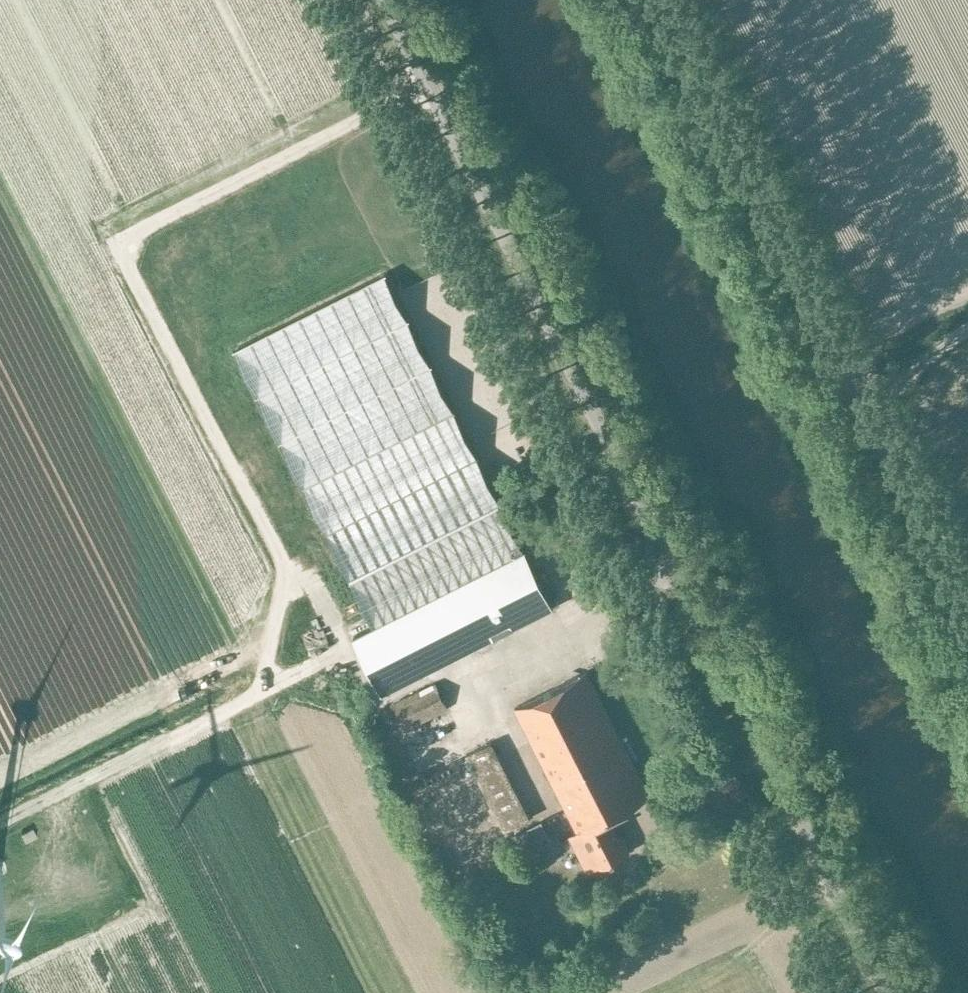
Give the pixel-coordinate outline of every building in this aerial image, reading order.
[(302,484),(452,408),(383,270),(232,348),(302,484)] [(452,408),(302,484),(374,626),(351,637),(380,694),(552,607),(452,408)] [(617,837),(608,818),(607,816),(648,796),(587,672),(515,708),(577,833),(570,836),(587,870),(598,864),(599,866),(628,851),(620,835),(617,837)] [(392,703),(405,730),(447,708),(433,682),(392,703)] [(465,755),(504,831),(531,817),(492,741),(465,755)] [(551,840),(541,820),(516,833),(526,853),(551,840)]
